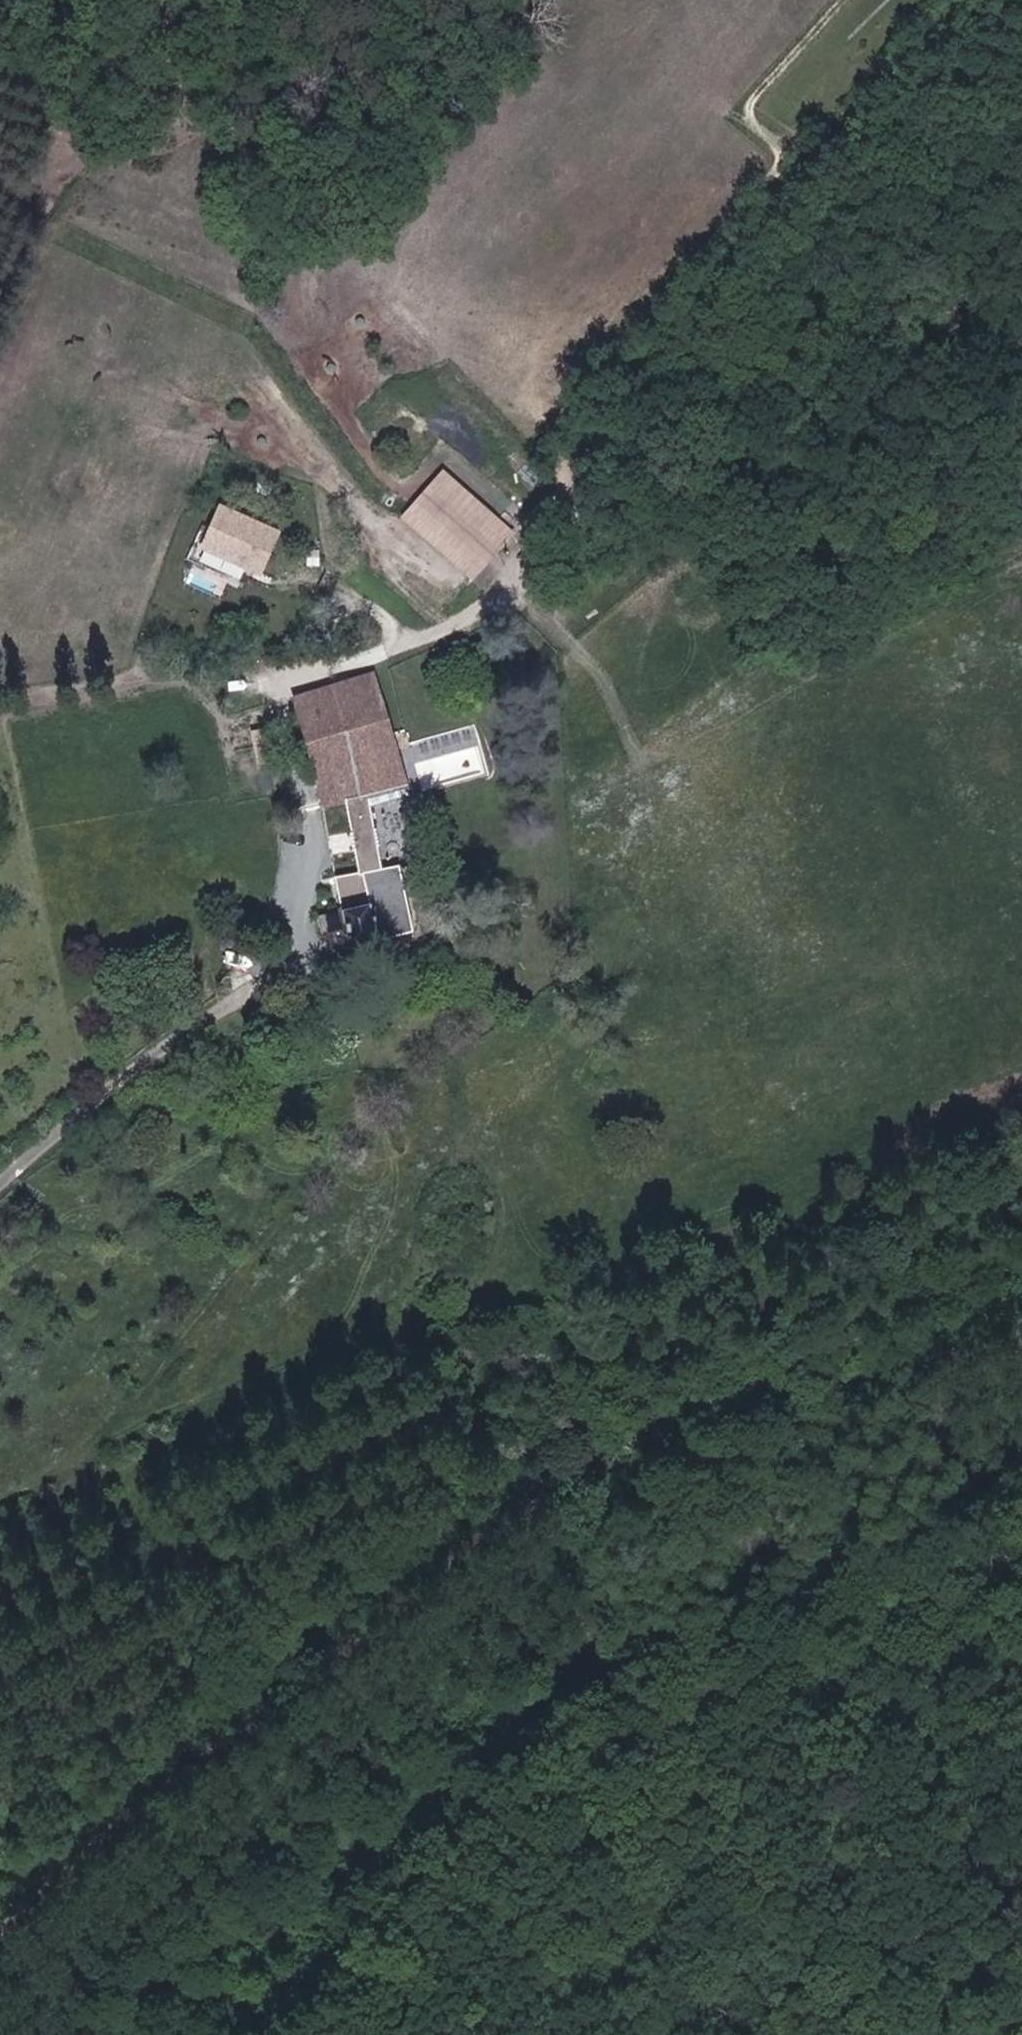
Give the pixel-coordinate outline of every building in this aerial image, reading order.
[(516,534),(460,490),(442,513),(498,557),(516,534)] [(284,531),(219,503),(197,552),(263,580),(284,531)] [(454,594),(419,571),(405,593),(440,615),(454,594)] [(361,683),(314,690),(335,804),(379,798),(361,683)] [(409,857),(339,871),(350,920),(337,923),(341,938),(421,919),(409,857)]
